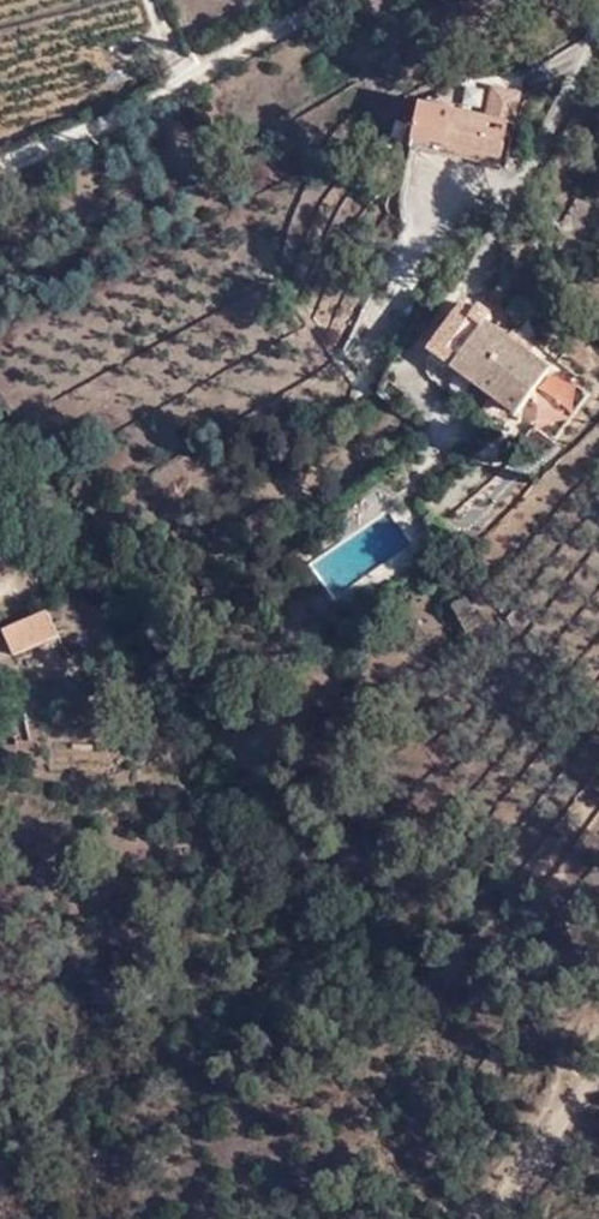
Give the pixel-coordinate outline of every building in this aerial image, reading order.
[(422,97),(412,139),(503,161),(511,124),(422,97)] [(435,349),(455,364),(486,318),(467,305),(435,349)] [(521,415),(551,369),(486,318),(455,364),(521,415)] [(48,607),(5,626),(14,653),(56,634),(48,607)]
